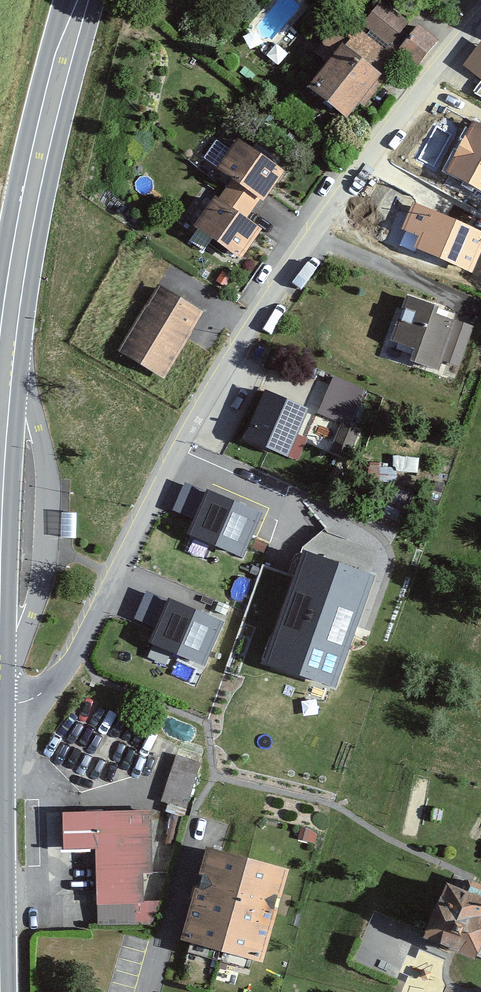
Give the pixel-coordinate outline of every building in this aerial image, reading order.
[(382,6),(365,27),(417,68),(436,44),(419,31),(409,43),(399,35),(406,26),(382,6)] [(332,66),(311,93),(346,120),(359,102),(365,107),(400,62),(358,31),(353,38),(339,28),(318,56),(332,66)] [(464,63),(480,74),(480,39),(464,63)] [(473,122),(445,172),(480,192),(480,126),(473,122)] [(196,225),(245,259),(267,228),(249,215),(262,197),(266,201),(289,169),(241,136),(219,168),(233,178),(220,195),(218,194),(196,225)] [(218,138),(207,156),(219,163),(230,145),(218,138)] [(414,205),(403,230),(418,236),(413,248),(471,272),(480,248),(480,233),(414,205)] [(167,378),(205,310),(155,283),(118,351),(167,378)] [(471,326),(440,314),(444,305),(406,291),(388,338),(419,350),(414,362),(452,377),(471,326)] [(356,393),(316,381),(308,407),(348,419),(356,393)] [(289,456),(307,408),(264,393),(247,441),(289,456)] [(303,437),(339,454),(350,429),(314,413),(303,437)] [(257,519),(207,499),(192,537),(241,557),(257,519)] [(370,583),(304,561),(269,666),(334,688),(370,583)] [(219,628),(171,608),(155,647),(203,667),(219,628)] [(199,763),(173,756),(158,805),(184,812),(199,763)] [(152,924),(149,813),(65,815),(66,850),(98,849),(100,925),(152,924)] [(291,872),(215,848),(186,937),(262,962),(291,872)] [(480,960),(480,959),(480,896),(455,884),(431,937),(480,960)]
